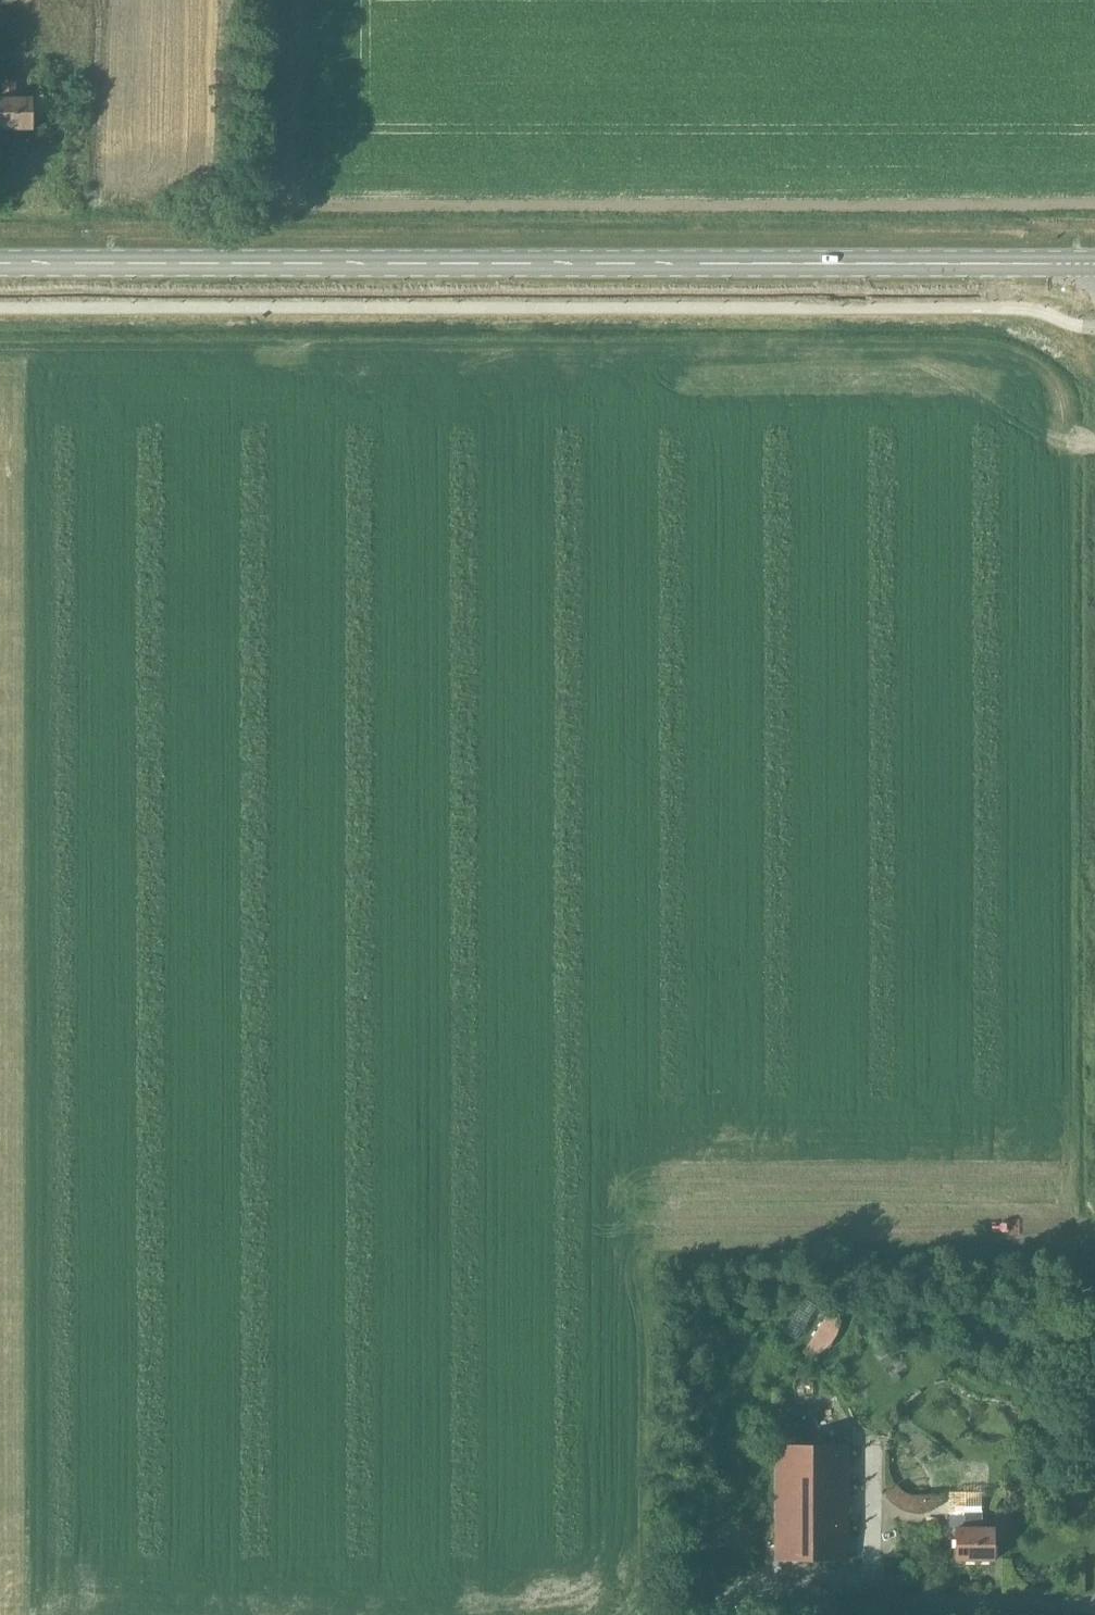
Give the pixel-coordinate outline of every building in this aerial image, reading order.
[(31,131),(31,99),(14,99),(14,81),(0,81),(0,131),(31,131)] [(775,1560),(847,1560),(846,1445),(774,1446),(775,1560)] [(919,1506),(933,1494),(910,1469),(897,1482),(919,1506)] [(992,1560),(992,1528),(973,1528),(973,1510),(960,1510),(960,1528),(955,1528),(955,1560),(992,1560)]
